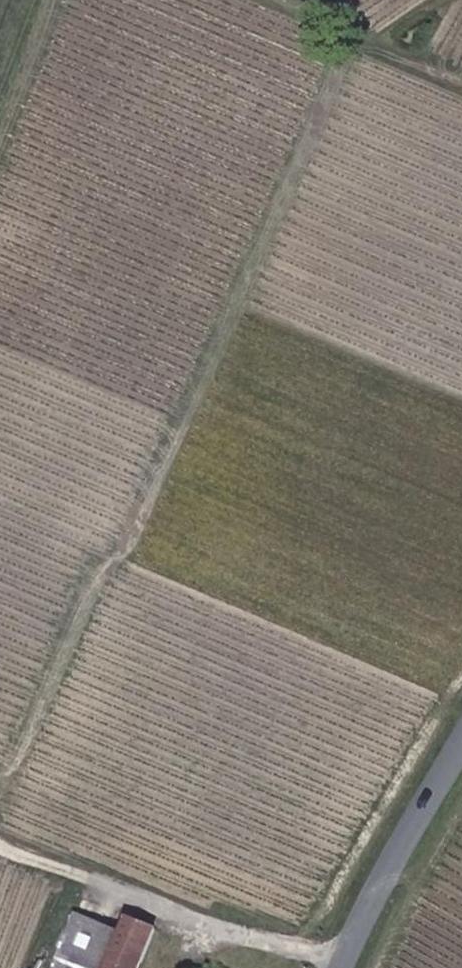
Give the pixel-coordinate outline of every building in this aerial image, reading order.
[(121,932),(76,913),(54,967),(106,967),(121,932)] [(127,917),(121,932),(106,967),(140,967),(156,929),(127,917)]
